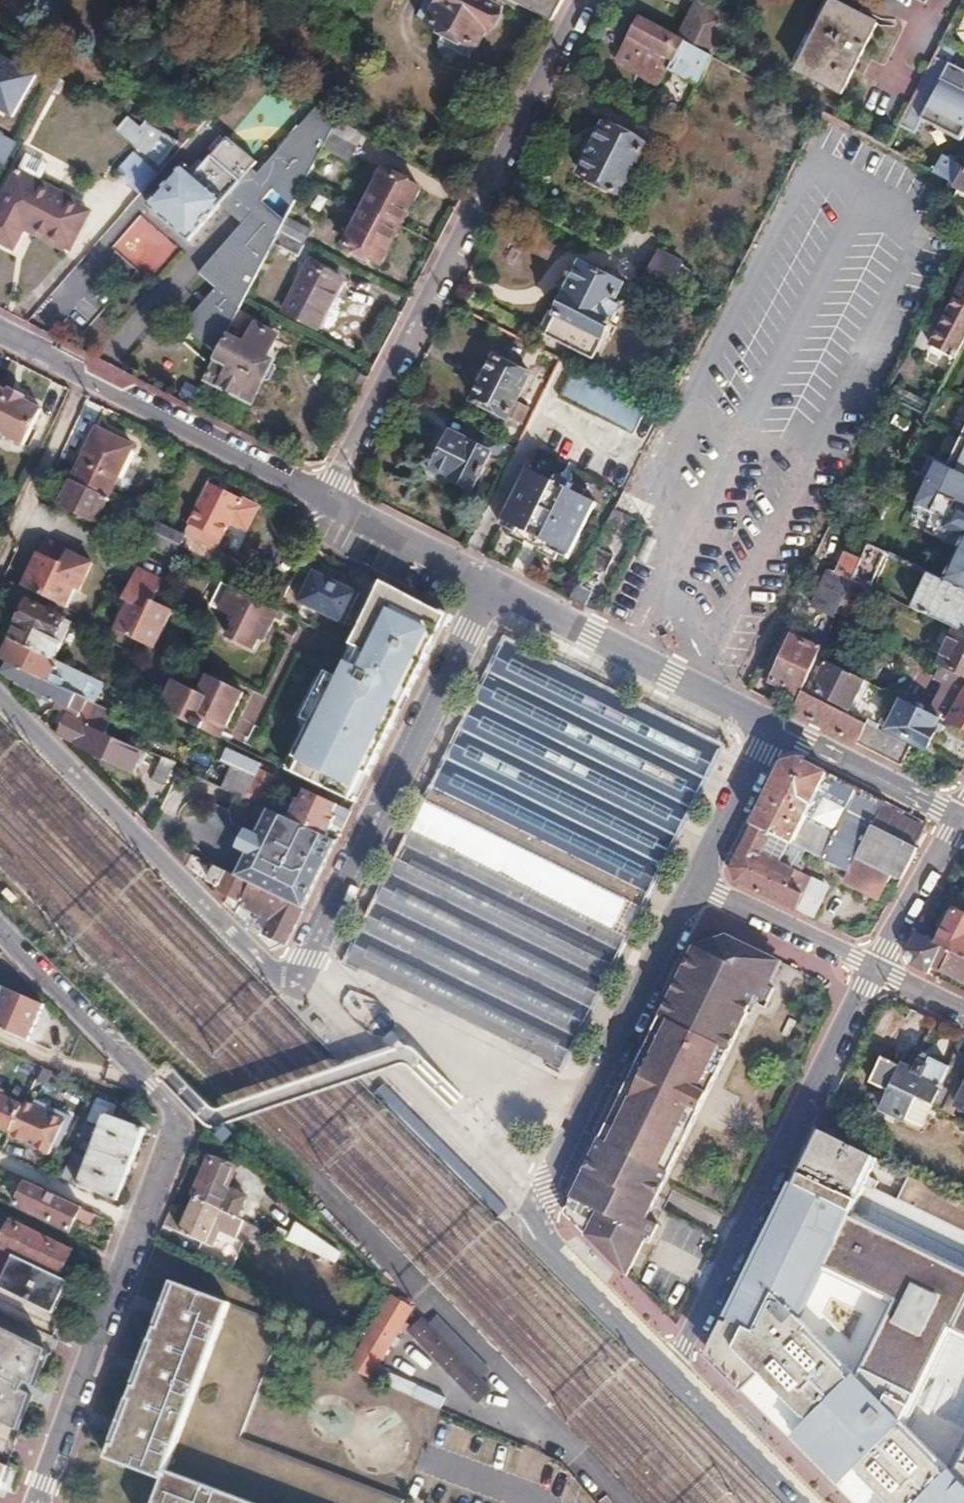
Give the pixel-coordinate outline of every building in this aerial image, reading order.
[(418,17),(428,22),(427,24),(445,33),(438,45),(468,60),(474,48),(477,49),(488,30),(490,31),(500,11),(478,0),(440,0),(440,1),(438,0),(427,0),(418,17)] [(551,24),(564,0),(506,0),(551,24)] [(832,1),(796,72),(840,95),(876,25),(832,1)] [(696,4),(678,40),(681,42),(711,57),(730,21),(696,4)] [(638,19),(615,66),(657,87),(667,68),(681,42),(678,40),(638,19)] [(681,42),(667,68),(698,83),(710,58),(681,42)] [(898,125),(911,131),(918,119),(958,139),(963,128),(963,92),(939,79),(947,63),(934,56),(898,125)] [(0,57),(0,114),(9,119),(34,77),(0,57)] [(184,101),(168,120),(190,137),(205,119),(184,101)] [(322,150),(338,120),(316,107),(259,176),(251,173),(217,212),(229,222),(183,276),(202,286),(177,335),(216,355),(242,305),(257,277),(280,231),(287,219),(308,178),(322,150)] [(131,115),(118,133),(158,166),(178,142),(158,131),(146,124),(131,115)] [(152,117),(146,124),(158,131),(163,125),(152,117)] [(338,120),(322,150),(349,163),(358,145),(355,144),(360,134),(338,120)] [(606,126),(581,176),(620,196),(627,182),(630,183),(638,169),(635,167),(646,146),(606,126)] [(8,165),(22,138),(0,127),(0,161),(8,165)] [(185,167),(149,207),(190,243),(217,212),(251,173),(257,166),(234,147),(227,141),(212,157),(195,176),(185,167)] [(646,146),(635,167),(638,169),(644,173),(656,151),(646,146)] [(134,155),(116,176),(127,186),(145,165),(134,155)] [(934,172),(950,180),(958,184),(963,173),(963,166),(943,155),(934,172)] [(27,160),(19,176),(40,187),(48,171),(27,160)] [(145,165),(127,186),(139,195),(157,175),(145,165)] [(384,170),(365,207),(401,226),(420,189),(396,177),(398,174),(387,168),(386,170),(384,170)] [(0,210),(0,242),(16,250),(28,227),(70,250),(90,213),(40,187),(19,176),(0,210)] [(943,192),(963,203),(963,187),(958,184),(950,180),(943,192)] [(349,228),(342,242),(346,243),(345,245),(382,264),(401,226),(365,207),(353,230),(349,228)] [(149,277),(176,245),(140,215),(113,247),(149,277)] [(287,219),(280,231),(304,243),(310,231),(287,219)] [(282,237),(273,255),(299,268),(308,250),(282,237)] [(659,254),(643,285),(661,294),(669,281),(674,283),(683,266),(659,254)] [(582,262),(546,334),(594,359),(620,309),(614,305),(624,284),(582,262)] [(310,264),(286,313),(320,330),(345,280),(310,264)] [(931,345),(955,358),(963,341),(963,282),(931,345)] [(229,339),(208,380),(253,403),(265,380),(269,382),(272,381),(277,371),(276,367),(273,365),(275,362),(268,358),(278,337),(257,327),(247,348),(229,339)] [(495,359),(473,403),(507,422),(509,419),(520,425),(529,409),(518,404),(531,377),(495,359)] [(575,373),(563,397),(636,435),(648,411),(575,373)] [(8,388),(6,392),(18,398),(20,394),(8,388)] [(19,444),(37,408),(18,398),(6,392),(0,389),(0,434),(19,444)] [(98,429),(72,482),(108,498),(133,447),(98,429)] [(453,434),(438,463),(454,472),(452,475),(474,486),(492,454),(498,457),(505,443),(476,429),(469,442),(453,434)] [(946,465),(963,474),(963,431),(946,465)] [(898,557),(931,574),(935,575),(963,528),(963,474),(946,465),(943,464),(922,500),(930,506),(898,557)] [(529,469),(502,521),(514,527),(508,538),(524,546),(530,535),(543,542),(538,553),(552,560),(558,549),(569,555),(595,504),(529,469)] [(72,482),(61,505),(97,522),(108,498),(72,482)] [(209,482),(184,534),(216,550),(229,525),(245,532),(258,507),(209,482)] [(851,541),(836,572),(852,579),(869,543),(880,519),(856,508),(843,537),(851,541)] [(153,519),(145,539),(177,554),(182,544),(230,567),(225,577),(223,583),(231,587),(242,562),(216,550),(184,534),(153,519)] [(44,542),(22,588),(66,608),(74,590),(79,592),(91,564),(75,557),(74,560),(67,556),(68,553),(44,542)] [(869,543),(852,579),(871,588),(873,589),(890,553),(885,551),(869,543)] [(830,569),(812,607),(825,613),(817,628),(828,634),(837,613),(844,597),(852,579),(836,572),(830,569)] [(154,602),(163,584),(137,572),(123,601),(130,604),(117,632),(155,650),(173,611),(154,602)] [(950,583),(963,590),(963,573),(962,577),(955,573),(950,583)] [(312,574),(297,605),(342,627),(353,603),(327,589),(329,582),(312,574)] [(914,608),(958,630),(961,631),(963,627),(963,590),(950,583),(935,575),(931,574),(914,608)] [(852,579),(844,597),(862,606),(871,588),(852,579)] [(223,583),(222,582),(211,606),(238,619),(229,638),(254,650),(266,625),(271,628),(279,610),(249,595),(231,587),(223,583)] [(311,722),(288,770),(317,784),(336,793),(356,802),(383,747),(398,717),(418,675),(442,626),(437,611),(391,587),(382,583),(352,644),(337,676),(335,675),(326,670),(303,718),(311,722)] [(576,584),(569,599),(584,607),(593,592),(576,584)] [(844,597),(837,613),(854,622),(862,606),(844,597)] [(18,624),(11,640),(54,660),(61,644),(55,641),(65,619),(27,601),(16,623),(18,624)] [(939,665),(940,666),(963,678),(963,633),(961,631),(958,630),(939,665)] [(793,635),(770,683),(800,696),(803,690),(819,655),(822,649),(793,635)] [(11,640),(2,659),(9,663),(50,682),(59,663),(54,660),(11,640)] [(503,650),(347,965),(555,1068),(712,753),(503,650)] [(830,661),(815,689),(850,708),(865,680),(830,661)] [(9,663),(3,672),(16,681),(15,685),(51,702),(52,700),(59,703),(56,710),(67,715),(79,721),(88,700),(50,682),(9,663)] [(59,663),(50,682),(88,700),(98,704),(107,685),(97,680),(68,667),(59,663)] [(930,714),(940,719),(942,720),(945,715),(963,725),(963,678),(940,666),(934,678),(946,684),(930,714)] [(103,669),(97,680),(107,685),(116,689),(121,677),(103,669)] [(173,681),(159,709),(221,738),(243,692),(208,675),(200,693),(173,681)] [(800,696),(793,712),(903,767),(914,748),(877,729),(803,690),(800,696)] [(88,700),(79,721),(97,729),(107,708),(98,704),(88,700)] [(905,701),(890,729),(927,749),(938,730),(935,729),(940,719),(930,714),(905,701)] [(67,715),(58,735),(78,744),(76,747),(132,773),(143,751),(97,729),(79,721),(67,715)] [(245,750),(240,762),(254,768),(259,757),(245,750)] [(775,780),(752,825),(771,834),(822,859),(848,872),(872,826),(885,803),(857,789),(833,836),(807,822),(804,828),(799,825),(825,773),(797,759),(782,766),(775,780)] [(162,760),(152,784),(167,791),(174,775),(170,774),(174,765),(162,760)] [(240,762),(237,769),(250,775),(254,768),(240,762)] [(231,766),(222,787),(245,798),(255,777),(250,775),(237,769),(231,766)] [(255,777),(245,798),(260,805),(274,775),(259,768),(255,777)] [(290,812),(287,818),(326,836),(331,825),(342,830),(351,811),(306,790),(295,814),(290,812)] [(246,854),(235,876),(252,884),(303,909),(337,841),(326,836),(287,818),(267,809),(255,834),(246,854)] [(752,825),(731,867),(736,882),(794,911),(802,895),(785,886),(793,870),(761,854),(771,834),(752,825)] [(848,872),(844,879),(857,886),(878,899),(892,876),(901,881),(919,849),(872,826),(848,872)] [(246,830),(236,850),(246,854),(255,834),(246,830)] [(194,857),(165,843),(187,865),(194,857)] [(215,867),(209,881),(215,884),(218,891),(228,895),(224,902),(237,915),(240,907),(242,904),(252,884),(235,876),(215,867)] [(802,895),(794,911),(811,919),(827,886),(812,878),(802,895)] [(240,907),(237,915),(246,924),(272,950),(286,943),(303,909),(252,884),(242,904),(258,912),(255,920),(240,907)] [(218,891),(216,894),(224,902),(228,895),(218,891)] [(939,944),(953,951),(963,957),(963,914),(956,910),(939,944)] [(917,932),(907,948),(938,964),(937,966),(943,970),(953,951),(939,944),(917,932)] [(694,945),(661,1012),(730,1046),(752,1001),(763,1008),(772,989),(760,983),(773,959),(724,935),(694,945)] [(907,948),(906,955),(907,961),(917,970),(931,976),(937,966),(938,964),(907,948)] [(943,970),(963,980),(963,957),(953,951),(943,970)] [(1,1002),(0,1003),(0,1027),(28,1039),(43,1004),(0,985),(0,1002),(1,1002)] [(661,1012),(652,1031),(721,1064),(730,1046),(661,1012)] [(652,1031),(628,1078),(697,1112),(721,1064),(652,1031)] [(872,1084),(891,1093),(882,1110),(906,1121),(916,1099),(945,1112),(961,1081),(963,1082),(963,1079),(963,1056),(959,1054),(951,1069),(933,1061),(929,1068),(922,1065),(917,1075),(905,1069),(903,1072),(884,1062),(872,1084)] [(609,1118),(578,1182),(646,1218),(697,1112),(628,1078),(609,1117),(609,1118)] [(945,1112),(955,1117),(960,1107),(963,1098),(963,1083),(963,1082),(961,1081),(945,1112)] [(11,1130),(23,1105),(2,1096),(4,1091),(0,1090),(0,1125),(11,1130)] [(74,1151),(64,1178),(78,1185),(117,1199),(144,1129),(112,1116),(116,1106),(114,1104),(116,1099),(100,1092),(91,1115),(93,1116),(88,1128),(98,1132),(88,1158),(74,1151)] [(11,1130),(9,1135),(50,1152),(53,1145),(67,1150),(81,1118),(36,1099),(34,1103),(25,1100),(23,1105),(11,1130)] [(212,1159),(196,1198),(238,1219),(248,1199),(228,1189),(236,1170),(212,1159)] [(27,1183),(17,1206),(70,1231),(76,1218),(81,1209),(81,1207),(49,1192),(28,1182),(27,1183)] [(575,1189),(565,1208),(565,1214),(574,1223),(575,1224),(625,1276),(643,1241),(647,1243),(657,1224),(646,1218),(578,1182),(575,1188),(575,1189)] [(196,1198),(182,1234),(207,1245),(215,1227),(241,1239),(240,1242),(261,1252),(269,1234),(238,1219),(196,1198)] [(81,1209),(76,1218),(91,1224),(95,1216),(81,1209)] [(0,1244),(0,1248),(15,1255),(59,1276),(71,1251),(11,1221),(0,1244)] [(297,1225),(290,1240),(338,1265),(346,1250),(297,1225)] [(15,1255),(0,1248),(0,1286),(15,1255)] [(0,1286),(0,1287),(53,1313),(68,1280),(59,1276),(15,1255),(0,1286)] [(109,1458),(168,1481),(160,1502),(255,1502),(172,1472),(235,1304),(175,1280),(109,1458)] [(379,1382),(416,1307),(388,1293),(351,1369),(379,1382)] [(172,1472),(255,1502),(405,1502),(246,1440),(288,1324),(235,1304),(172,1472)] [(502,1385),(434,1312),(411,1332),(479,1406),(502,1385)] [(55,1350),(0,1322),(0,1418),(25,1431),(39,1392),(30,1388),(33,1380),(42,1384),(55,1350)] [(390,1375),(386,1386),(442,1408),(446,1396),(390,1375)] [(789,1441),(851,1502),(963,1502),(963,1486),(853,1376),(789,1441)] [(8,1465),(0,1461),(0,1487),(8,1465)] [(444,1502),(479,1502),(480,1496),(448,1488),(444,1502)]
